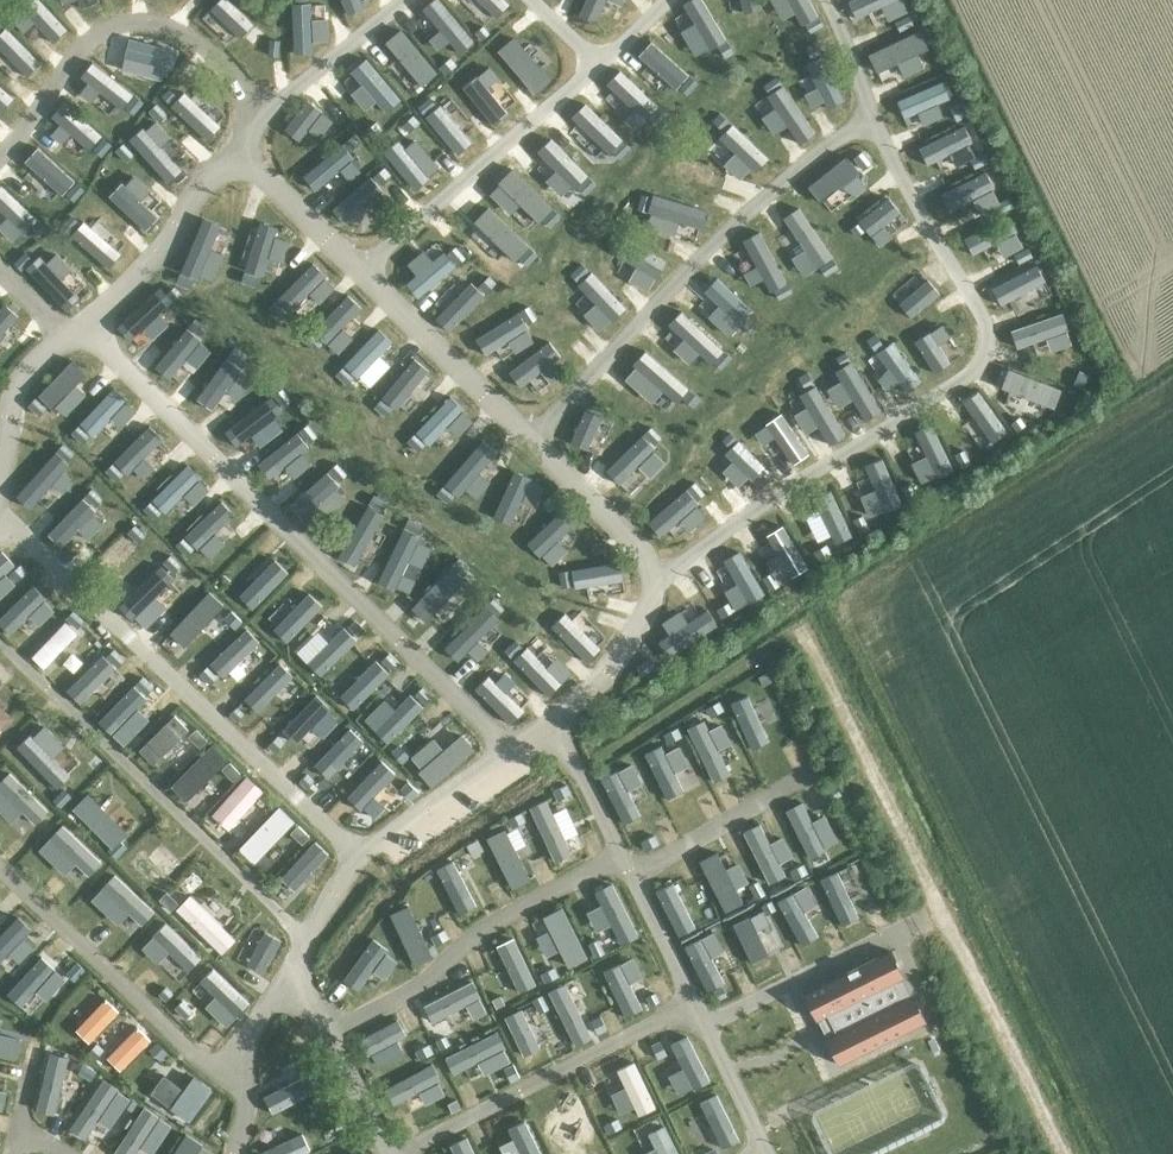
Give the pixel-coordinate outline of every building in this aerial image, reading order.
[(8,585),(0,576),(0,593),(8,585)] [(40,611),(27,598),(0,624),(0,625),(12,638),(40,611)] [(77,633),(65,622),(32,656),(44,668),(77,633)] [(91,665),(64,691),(74,702),(101,675),(91,665)] [(97,717),(111,730),(141,699),(127,686),(97,717)] [(14,716),(0,703),(0,731),(14,716)] [(246,775),(213,812),(225,823),(259,786),(246,775)] [(111,846),(125,832),(94,802),(81,816),(111,846)] [(279,806),(238,847),(254,862),(295,821),(279,806)] [(287,866),(298,877),(324,852),(312,840),(287,866)] [(128,863),(159,893),(173,879),(141,849),(128,863)] [(1,891),(0,892),(0,917),(13,903),(1,891)] [(189,894),(176,909),(221,953),(236,938),(189,894)] [(892,945),(807,987),(840,1055),(925,1014),(892,945)] [(120,1011),(105,998),(75,1029),(89,1043),(120,1011)] [(121,1071),(151,1040),(137,1026),(107,1057),(121,1071)] [(189,1117),(211,1088),(193,1075),(183,1088),(165,1075),(153,1091),(189,1117)]
